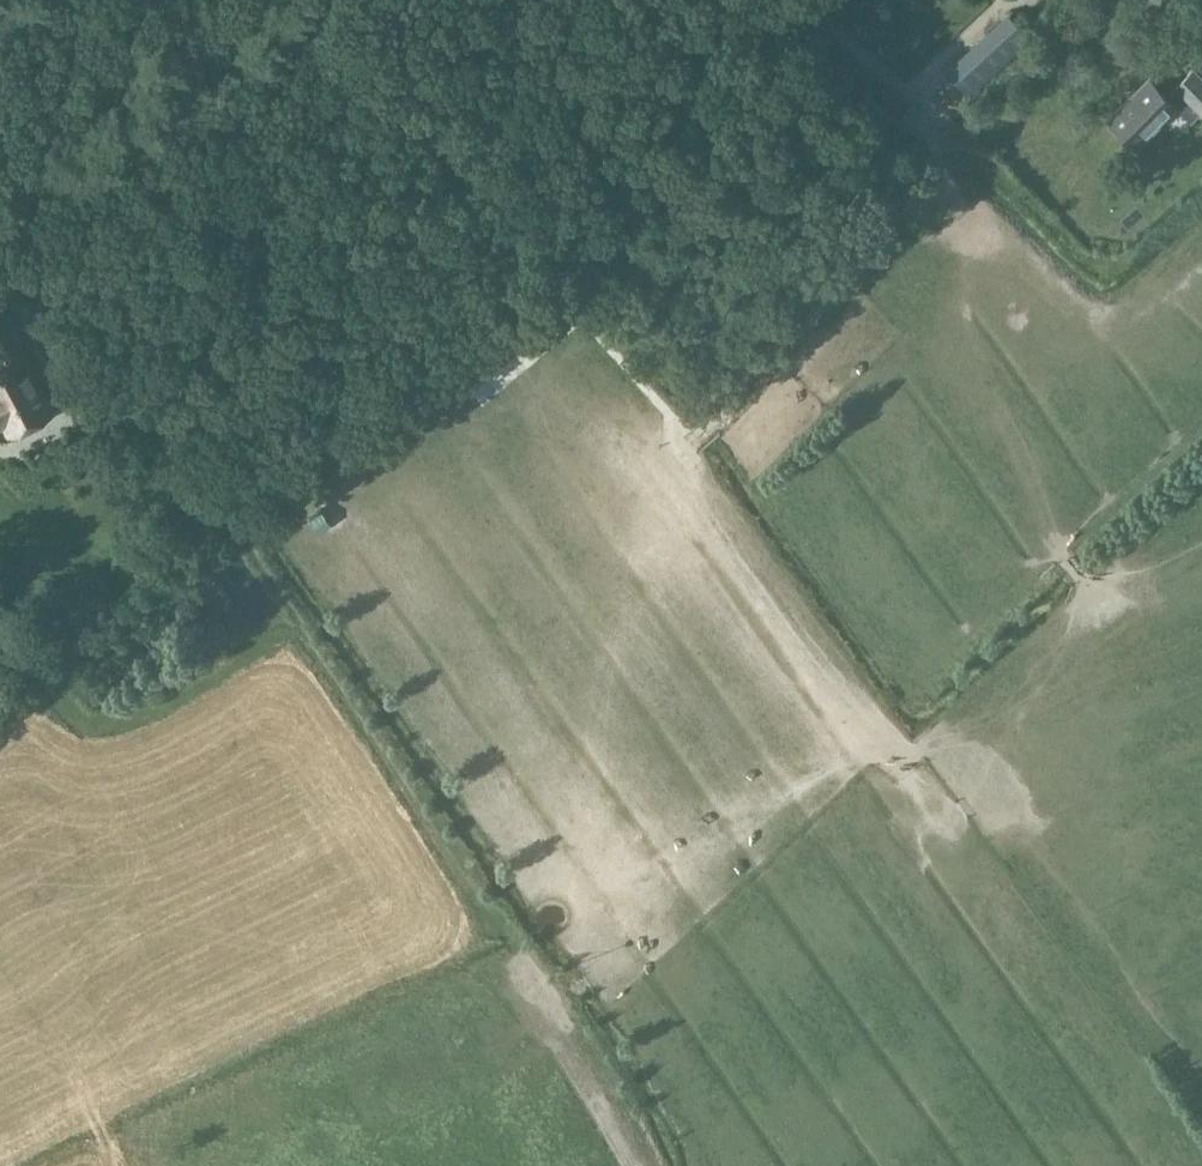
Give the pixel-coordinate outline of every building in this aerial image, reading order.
[(945,68),(967,93),(1028,36),(1005,12),(945,68)] [(1201,112),(1201,78),(1192,68),(1173,87),(1165,95),(1148,78),(1108,118),(1109,119),(1106,122),(1119,135),(1122,132),(1135,146),(1176,105),(1176,104),(1183,97),(1198,112),(1200,114),(1201,112)] [(1176,104),(1176,105),(1191,120),(1198,112),(1183,97),(1176,104)] [(2,425),(6,434),(50,413),(22,354),(27,352),(8,313),(3,315),(0,309),(0,362),(1,364),(0,365),(0,425),(2,425)]
